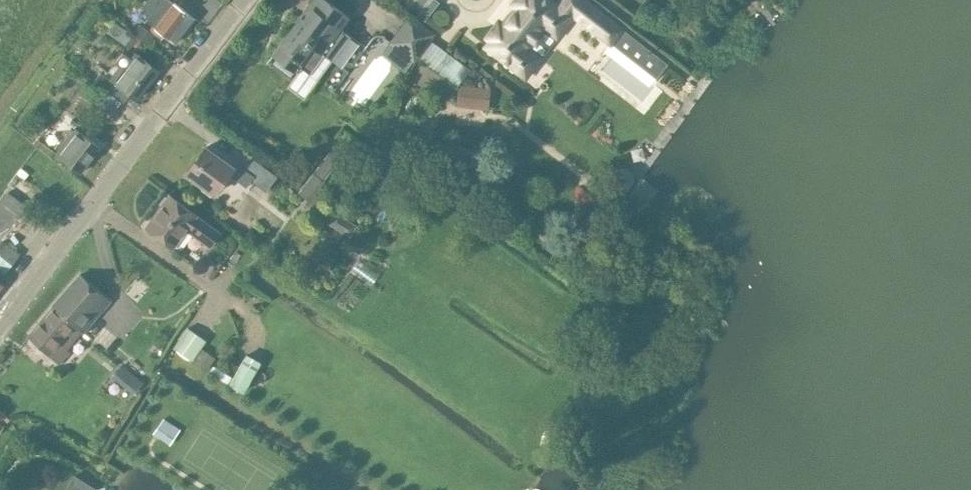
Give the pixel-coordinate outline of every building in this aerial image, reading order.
[(196,19),(170,0),(146,0),(142,5),(148,22),(177,44),(196,19)] [(349,35),(340,29),(341,28),(339,26),(347,16),(343,13),(344,12),(328,0),(311,0),(271,53),(294,70),(295,68),(298,70),(301,67),(309,73),(330,44),(338,50),(349,35)] [(548,0),(517,0),(514,4),(517,6),(502,27),(498,24),(488,37),(492,39),(487,46),(519,70),(532,53),(526,47),(543,25),(556,34),(558,32),(560,33),(570,21),(568,19),(572,14),(610,42),(620,29),(584,0),(562,0),(557,7),(548,0)] [(413,59),(433,33),(409,16),(390,42),(413,59)] [(114,22),(107,33),(128,47),(135,37),(114,22)] [(140,25),(133,34),(146,44),(153,35),(140,25)] [(101,71),(94,81),(110,93),(124,103),(129,96),(137,102),(161,69),(138,53),(134,50),(129,57),(121,51),(114,60),(120,64),(110,78),(101,71)] [(486,107),(488,89),(460,85),(458,104),(486,107)] [(123,104),(110,93),(105,90),(99,98),(117,111),(123,104)] [(75,128),(56,153),(80,172),(100,147),(75,128)] [(214,197),(236,167),(205,144),(183,173),(214,197)] [(266,191),(277,176),(253,158),(242,174),(266,191)] [(4,272),(19,253),(3,241),(28,206),(8,191),(0,201),(0,269),(4,272)] [(219,231),(196,214),(168,194),(145,226),(172,246),(186,228),(209,246),(219,231)] [(83,333),(111,300),(79,272),(51,305),(27,335),(59,363),(70,351),(67,349),(81,331),(83,333)] [(188,328),(173,348),(191,361),(205,341),(188,328)] [(202,348),(192,361),(205,371),(214,358),(202,348)] [(245,354),(229,384),(243,392),(259,362),(245,354)] [(121,363),(110,375),(131,393),(141,382),(121,363)] [(213,365),(209,372),(228,383),(231,377),(213,365)] [(164,419),(154,434),(169,444),(180,429),(164,419)]
